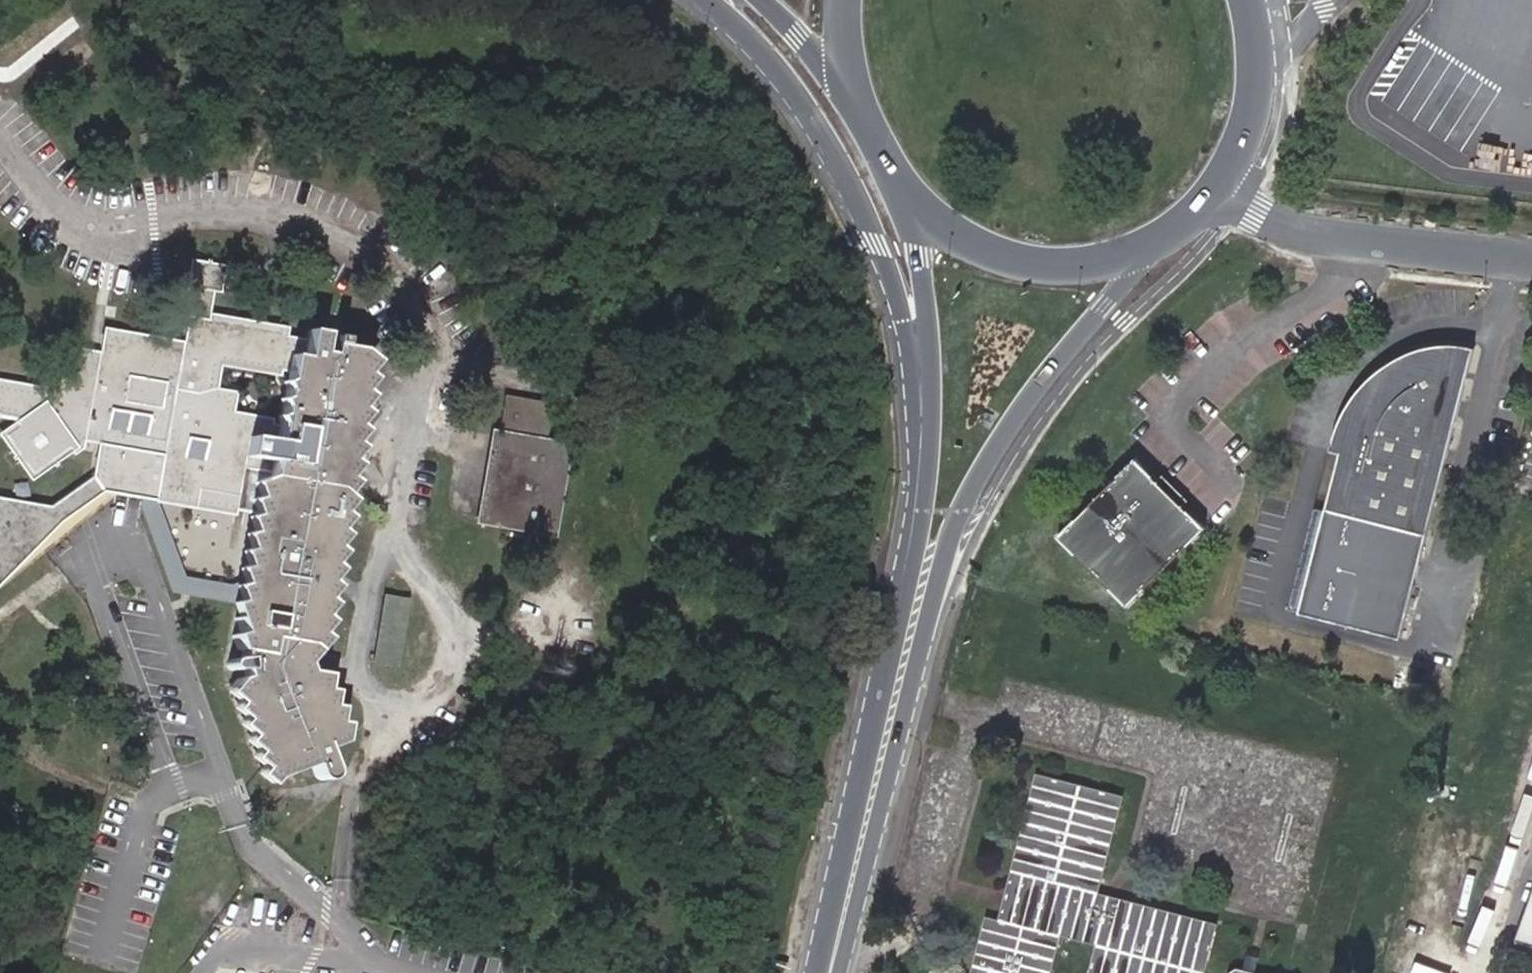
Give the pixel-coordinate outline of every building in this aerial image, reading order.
[(186,287),(193,288),(213,291),(220,292),(224,265),(191,261),(186,287)] [(193,288),(188,313),(208,317),(213,291),(193,288)] [(0,381),(0,416),(14,418),(18,426),(6,435),(31,470),(69,444),(61,430),(75,419),(89,422),(88,431),(107,434),(104,450),(113,452),(109,472),(147,479),(143,500),(177,587),(239,597),(243,609),(235,612),(241,630),(235,632),(238,644),(243,643),(244,648),(236,651),(234,652),(233,653),(232,655),(232,657),(232,659),(233,661),(233,662),(235,663),(237,663),(239,664),(242,664),(244,673),(239,674),(232,683),(243,693),(238,700),(250,710),(244,718),(256,728),(251,735),(262,743),(257,749),(268,757),(290,750),(311,761),(315,771),(316,774),(318,776),(320,777),(323,777),(326,777),(328,776),(330,774),(331,772),(332,769),(331,766),(324,745),(336,742),(339,722),(328,720),(330,704),(321,702),(324,687),(316,685),(319,672),(308,671),(298,675),(293,664),(297,639),(307,627),(310,628),(320,614),(314,609),(324,597),(319,592),(329,580),(321,574),(329,563),(325,559),(333,546),(327,541),(336,528),(329,523),(338,512),(333,508),(344,493),(337,488),(346,477),(340,471),(348,460),(341,454),(351,441),(345,436),(355,424),(350,419),(358,408),(352,403),(360,391),(355,385),(364,372),(358,368),(366,356),(358,349),(330,345),(329,354),(321,353),(322,341),(319,341),(321,332),(308,330),(307,341),(281,338),(283,329),(208,317),(188,313),(183,344),(103,331),(99,356),(74,352),(72,362),(41,385),(0,381)] [(333,334),(321,332),(319,341),(322,341),(321,353),(329,354),(330,345),(333,334)] [(1398,638),(1473,347),(1431,348),(1399,359),(1373,377),(1344,408),(1331,451),(1339,453),(1300,612),(1398,638)] [(530,513),(550,516),(562,446),(544,443),(550,402),(502,394),(498,418),(503,419),(494,472),(488,471),(480,518),(528,526),(530,513)] [(61,430),(69,444),(88,431),(89,422),(75,419),(61,430)] [(367,456),(351,441),(341,454),(348,460),(358,468),(367,456)] [(1205,528),(1137,461),(1059,540),(1128,607),(1205,528)] [(107,493),(95,477),(53,508),(0,499),(0,573),(107,493)] [(547,530),(550,516),(530,513),(528,526),(547,530)] [(397,667),(408,598),(385,594),(375,664),(397,667)] [(316,634),(310,628),(307,627),(297,639),(293,664),(298,675),(308,671),(301,655),(316,634)] [(290,750),(268,757),(262,765),(274,774),(311,761),(290,750)] [(1008,882),(998,919),(1010,922),(1014,907),(1020,886),(1008,882)] [(1515,933),(1531,939),(1531,885),(1515,933)] [(1107,914),(1110,900),(1096,896),(1093,910),(1107,914)] [(1243,966),(1257,969),(1259,961),(1246,958),(1243,966)]
